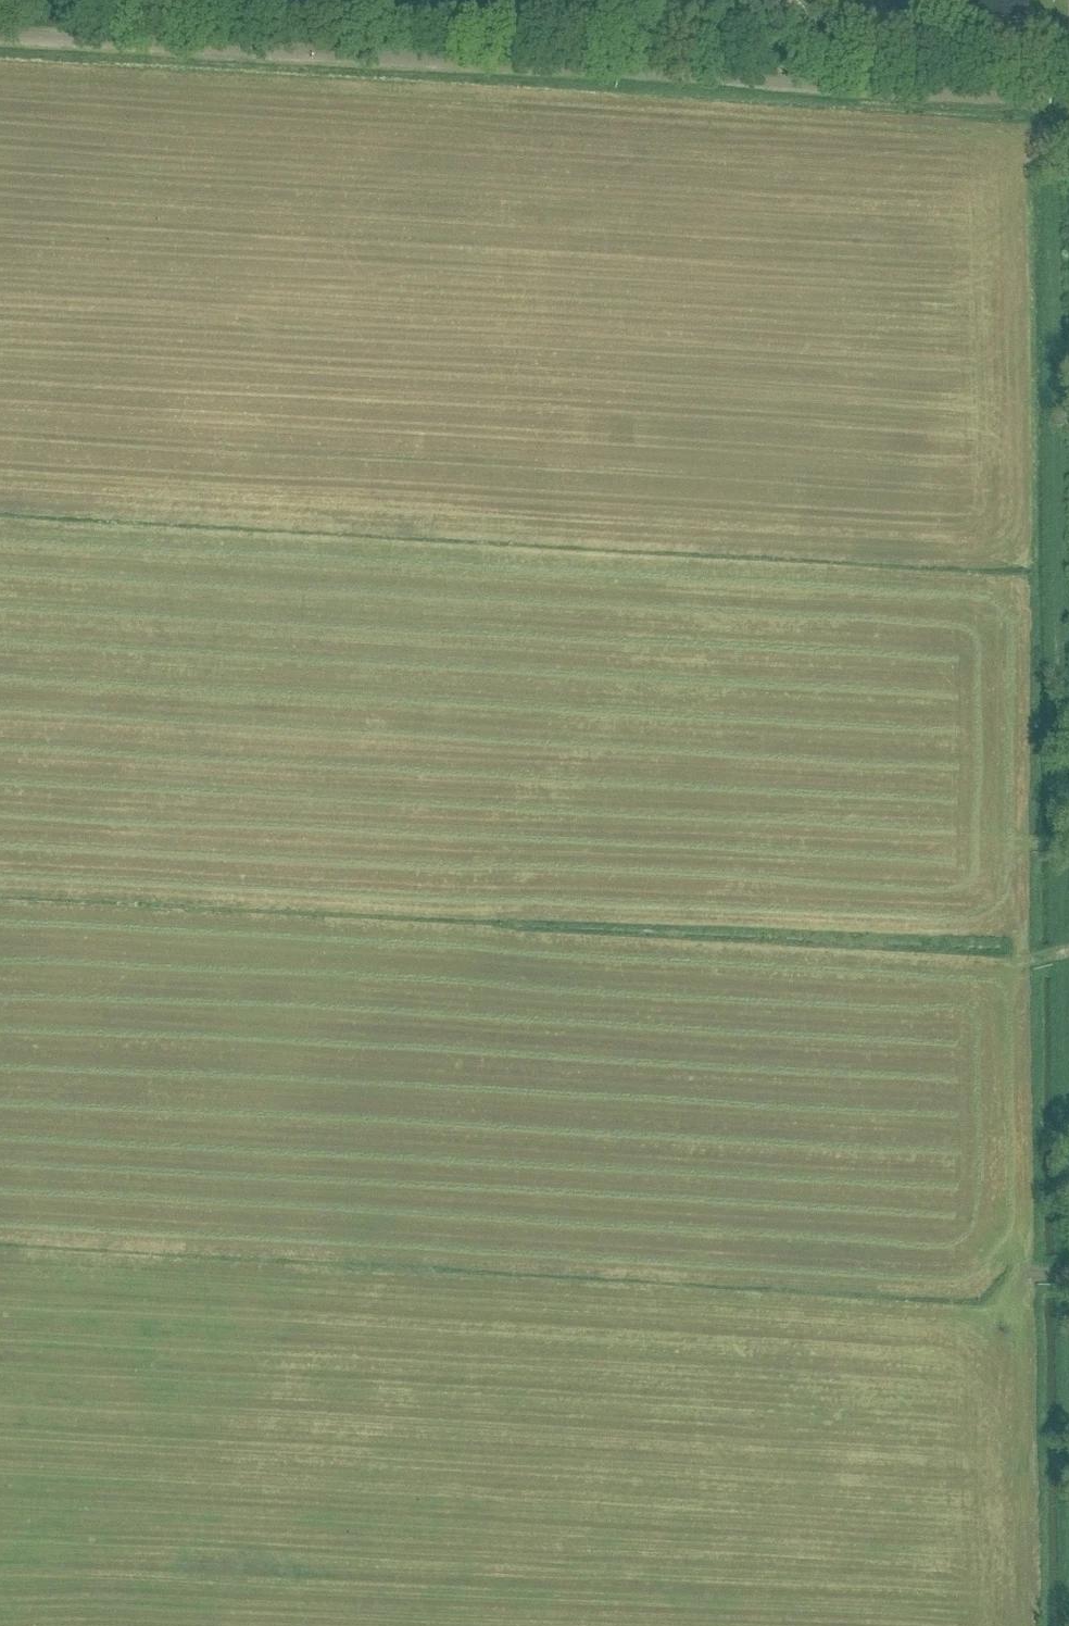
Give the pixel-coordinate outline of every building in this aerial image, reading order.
[(888,16),(925,18),(926,15),(942,16),(942,19),(1027,24),(1028,0),(889,0),(888,16)]
